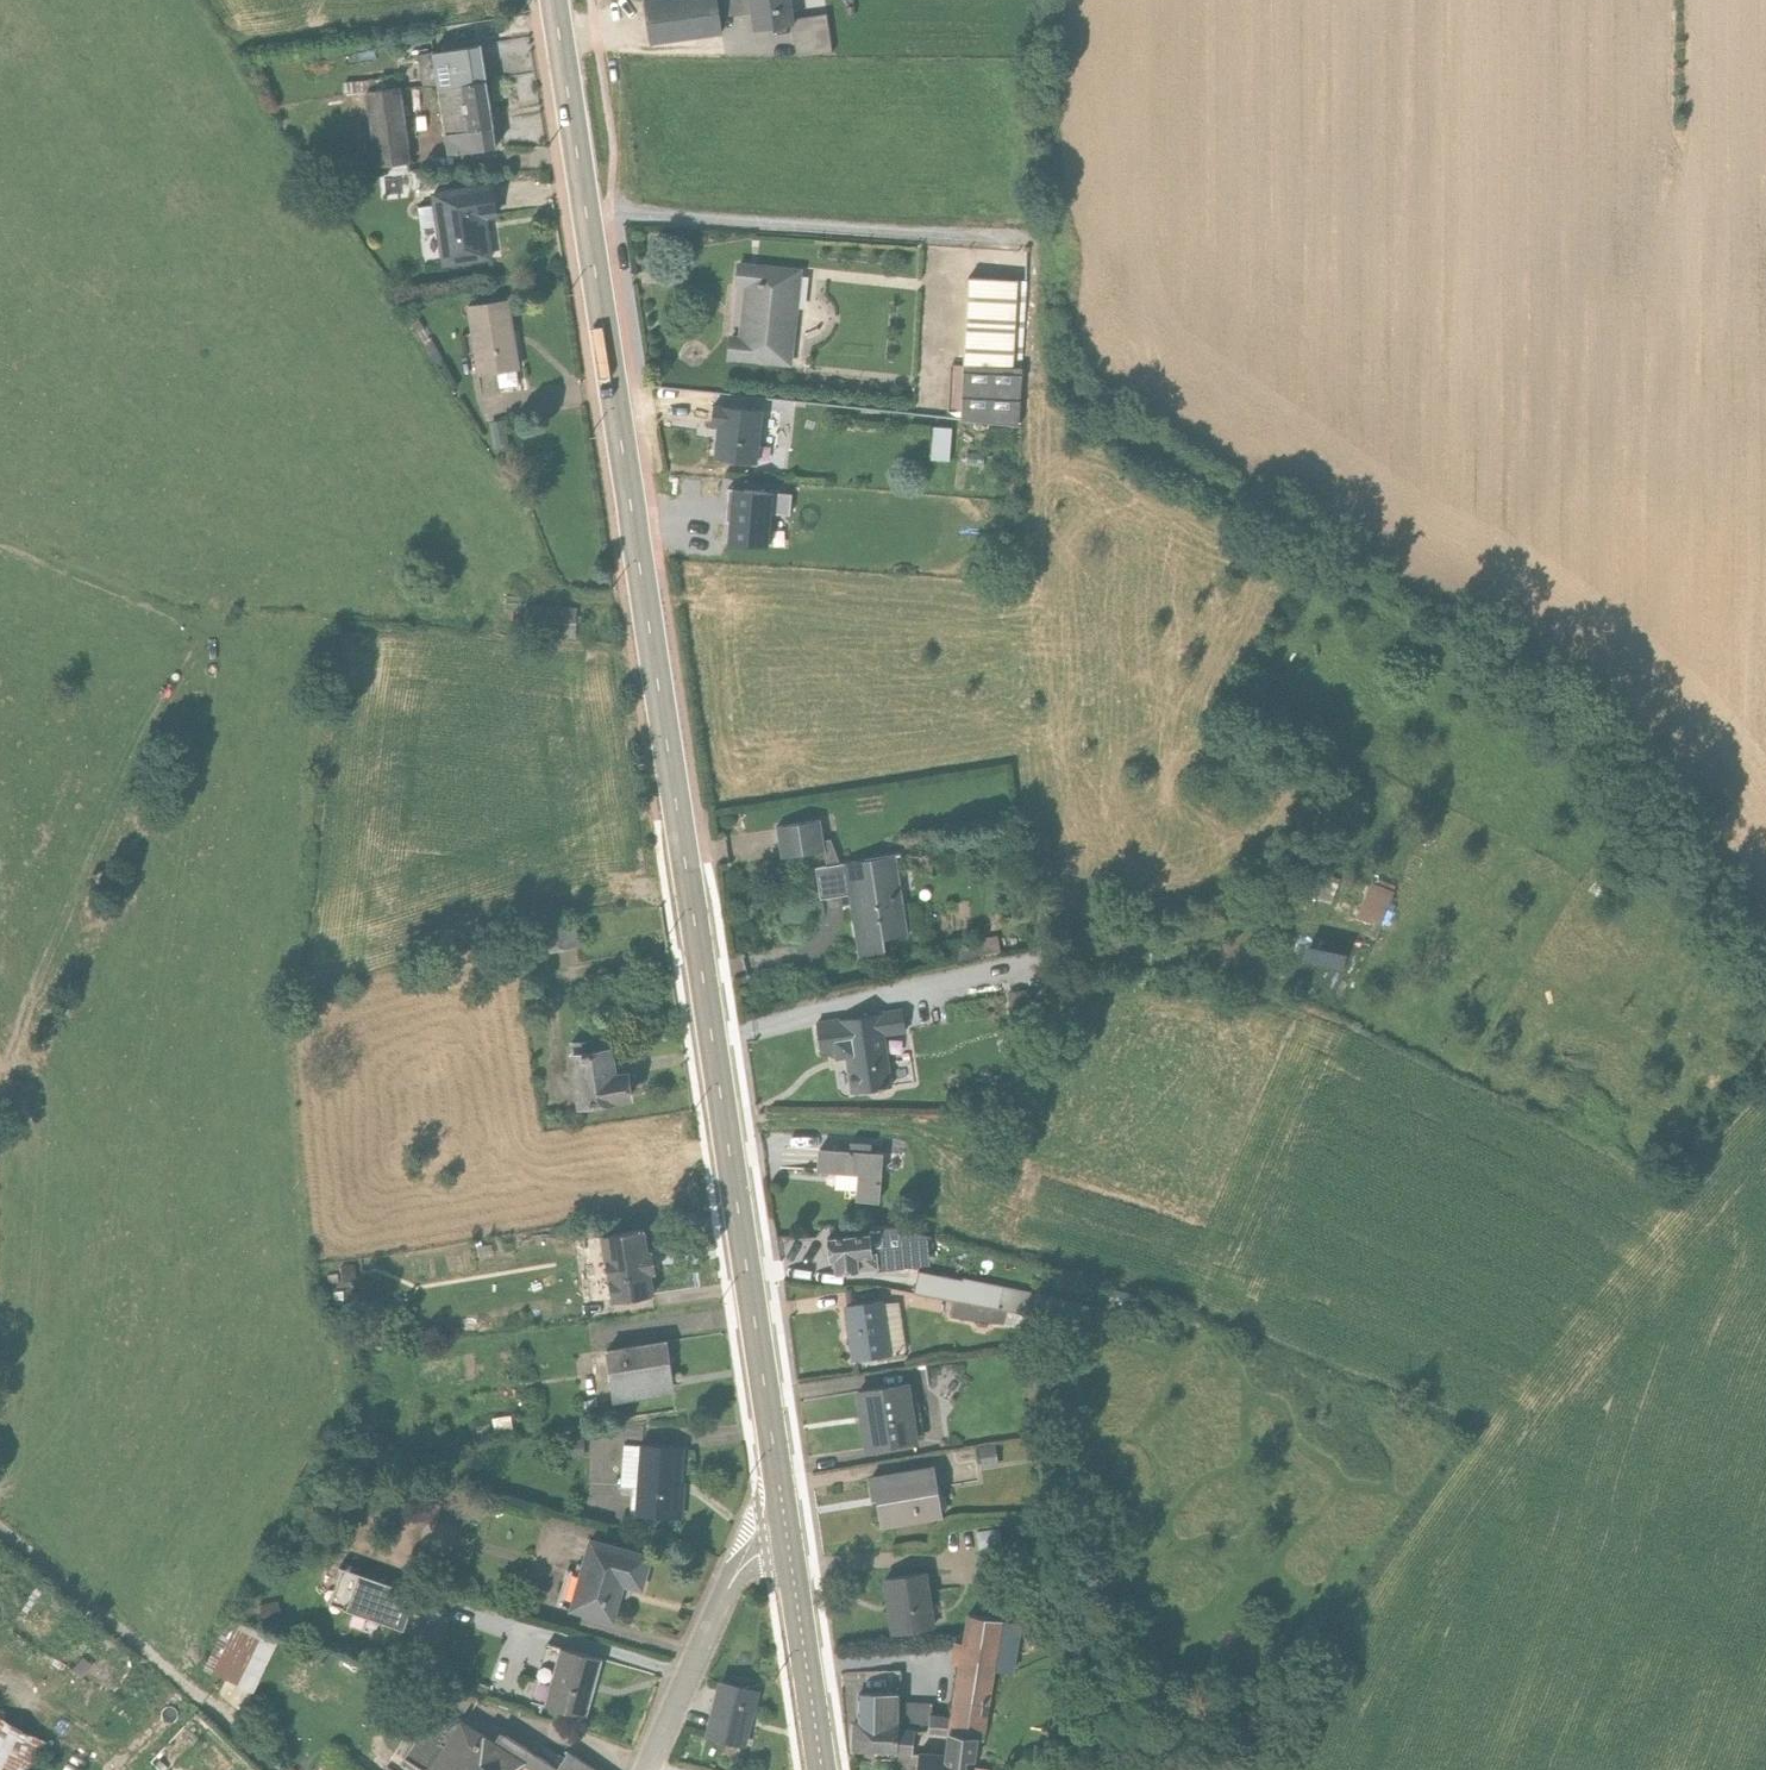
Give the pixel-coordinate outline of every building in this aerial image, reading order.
[(645,2),(650,39),(720,30),(718,19),(751,14),(749,0),(657,0),(645,2)] [(751,14),(754,30),(791,30),(788,0),(749,0),(751,14)] [(828,5),(828,0),(795,0),(797,10),(828,5)] [(834,51),(830,12),(795,15),(798,54),(834,51)] [(480,48),(431,56),(436,92),(484,85),(480,48)] [(374,162),(410,160),(405,85),(369,87),(374,162)] [(490,120),(484,85),(436,92),(441,127),(490,120)] [(441,127),(446,158),(495,152),(490,120),(441,127)] [(428,196),(440,270),(492,262),(485,223),(496,221),(490,186),(428,196)] [(801,272),(735,265),(732,288),(740,289),(735,343),(724,342),(722,362),(792,369),(801,272)] [(1021,288),(969,284),(958,422),(1015,427),(1021,288)] [(465,309),(475,379),(519,373),(508,302),(465,309)] [(714,432),(711,468),(756,472),(761,414),(708,409),(706,431),(714,432)] [(935,459),(954,460),(954,426),(935,426),(935,459)] [(789,501),(729,495),(724,545),(784,551),(789,501)] [(820,821),(776,828),(780,860),(824,853),(826,867),(840,865),(830,840),(822,842),(820,821)] [(826,867),(816,868),(821,900),(848,896),(858,957),(884,952),(882,940),(908,937),(894,858),(840,865),(826,867)] [(1383,926),(1399,887),(1376,877),(1360,916),(1383,926)] [(546,944),(581,942),(580,918),(545,920),(546,944)] [(1332,977),(1349,941),(1322,928),(1305,964),(1332,977)] [(902,1010),(814,1024),(819,1058),(834,1056),(835,1060),(844,1058),(851,1095),(893,1089),(885,1037),(906,1035),(902,1010)] [(612,1046),(567,1053),(576,1108),(633,1101),(628,1067),(616,1068),(612,1046)] [(818,1149),(816,1174),(857,1177),(854,1202),(878,1204),(882,1154),(818,1149)] [(826,1238),(829,1262),(832,1261),(834,1275),(878,1270),(876,1254),(905,1251),(906,1256),(919,1255),(922,1237),(903,1232),(888,1233),(887,1229),(870,1231),(870,1233),(826,1238)] [(644,1230),(599,1238),(609,1302),(654,1295),(651,1275),(655,1275),(652,1250),(648,1251),(644,1230)] [(922,1270),(917,1294),(1089,1329),(1094,1305),(922,1270)] [(882,1302),(843,1307),(852,1364),(906,1355),(898,1305),(882,1304),(882,1302)] [(666,1341),(605,1350),(612,1403),(674,1393),(666,1341)] [(908,1384),(854,1392),(864,1452),(918,1444),(908,1384)] [(685,1448),(638,1446),(633,1514),(681,1519),(685,1483),(682,1482),(685,1448)] [(933,1468),(866,1480),(870,1502),(875,1501),(881,1531),(943,1521),(933,1468)] [(651,1557),(588,1539),(567,1610),(614,1624),(625,1587),(641,1592),(651,1557)] [(423,1598),(341,1570),(330,1603),(401,1628),(409,1605),(419,1609),(423,1598)] [(925,1574),(881,1580),(889,1637),(932,1631),(925,1574)] [(278,1600),(259,1603),(262,1629),(282,1626),(278,1600)] [(1002,1623),(966,1617),(950,1721),(930,1718),(930,1703),(896,1703),(896,1733),(923,1733),(944,1734),(977,1737),(986,1738),(1002,1623)] [(236,1622),(211,1673),(253,1692),(281,1636),(236,1622)] [(601,1659),(561,1648),(544,1707),(586,1717),(601,1659)] [(758,1691),(722,1683),(707,1737),(744,1749),(758,1691)] [(896,1695),(859,1695),(859,1723),(850,1723),(850,1753),(896,1753),(896,1733),(896,1703),(896,1695)] [(49,1735),(0,1713),(0,1769),(33,1769),(49,1735)] [(424,1769),(428,1769),(443,1747),(454,1729),(430,1714),(402,1759),(424,1769)] [(525,1762),(493,1741),(460,1720),(454,1729),(443,1747),(428,1769),(520,1769),(525,1762)] [(520,1769),(593,1769),(567,1753),(556,1769),(499,1732),(493,1741),(525,1762),(520,1769)] [(918,1769),(965,1769),(966,1759),(975,1759),(977,1737),(944,1734),(942,1757),(918,1754),(918,1769)] [(345,1769),(364,1769),(351,1762),(345,1769)]
